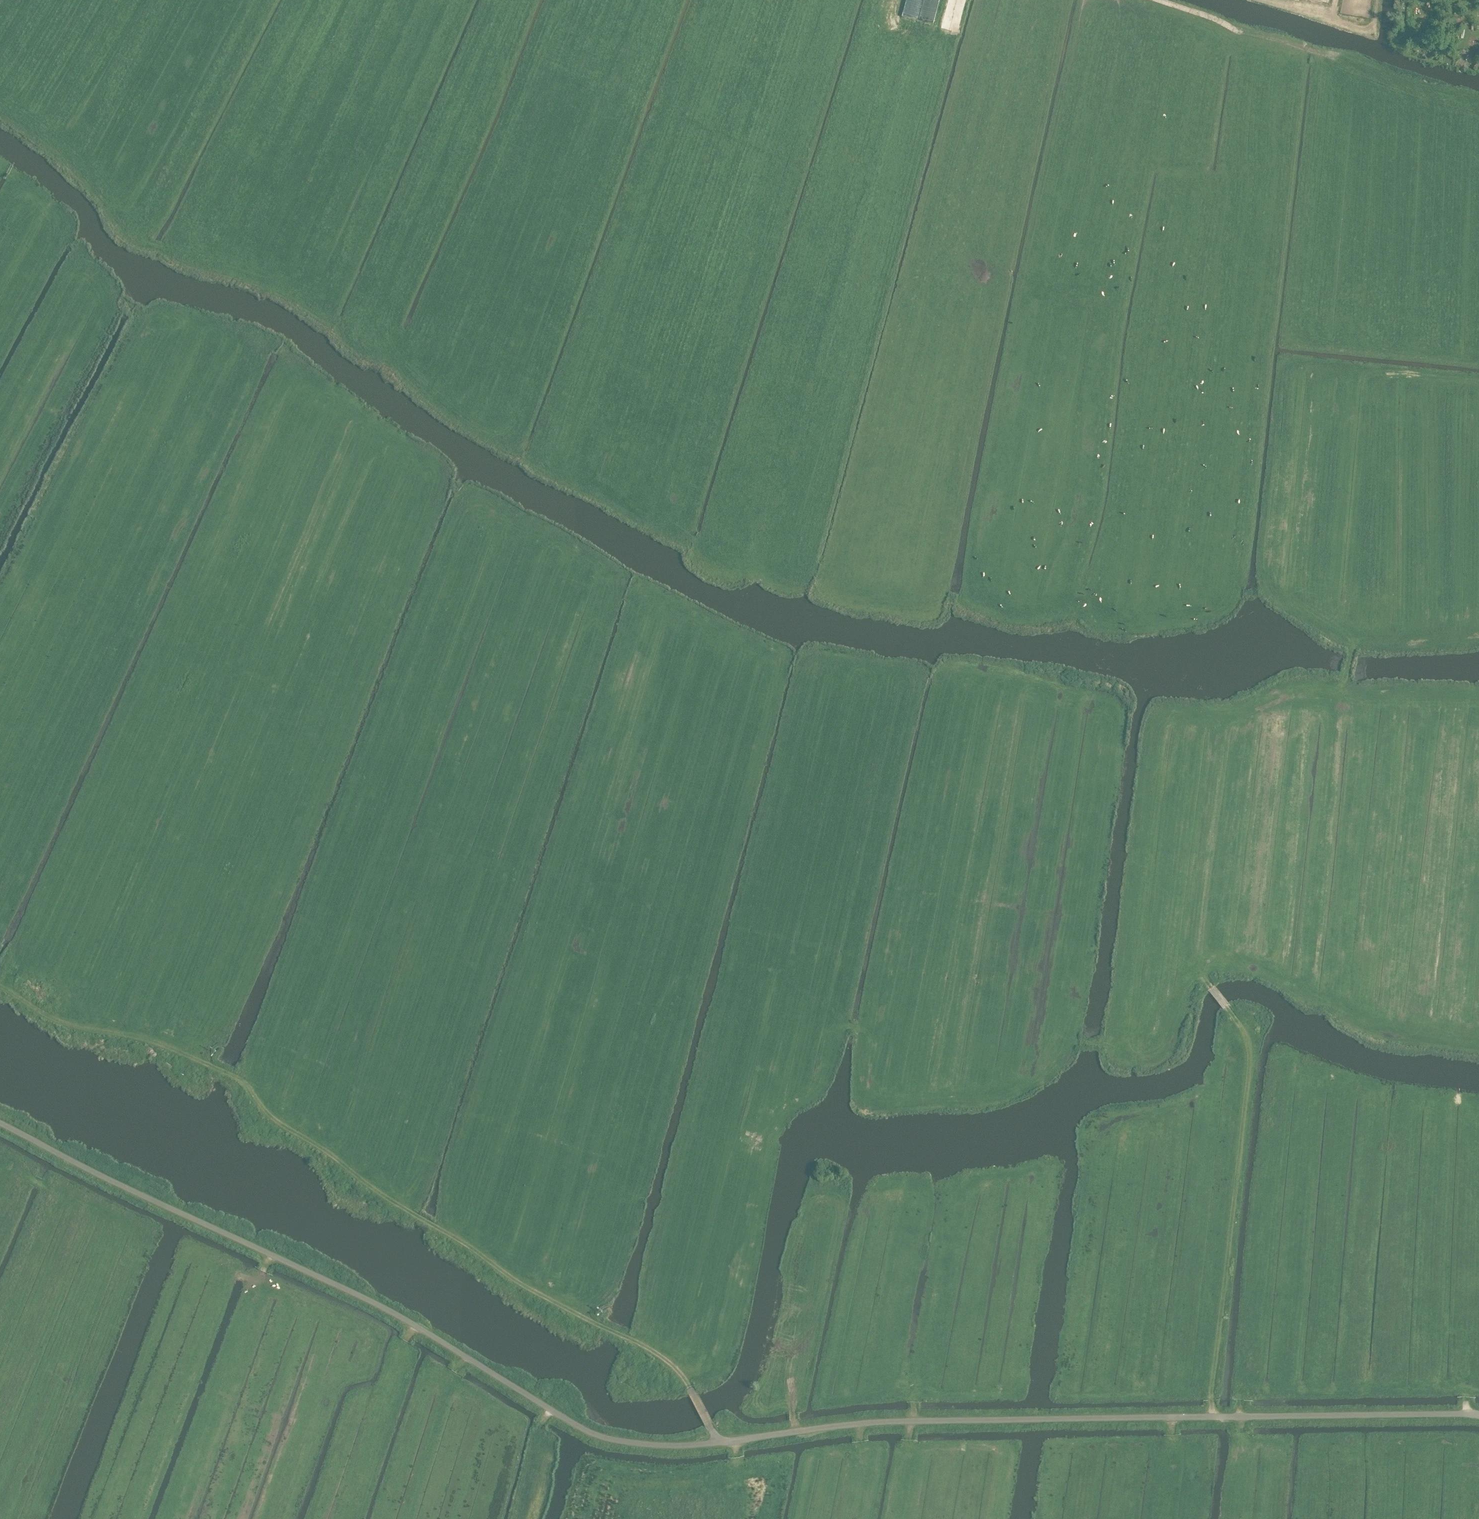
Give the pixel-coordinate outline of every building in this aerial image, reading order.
[(903,14),(932,22),(938,1),(935,0),(924,0),(923,3),(912,0),(907,0),(903,14)] [(1322,2),(1315,0),(1310,0),(1308,9),(1320,12),(1322,2)]
